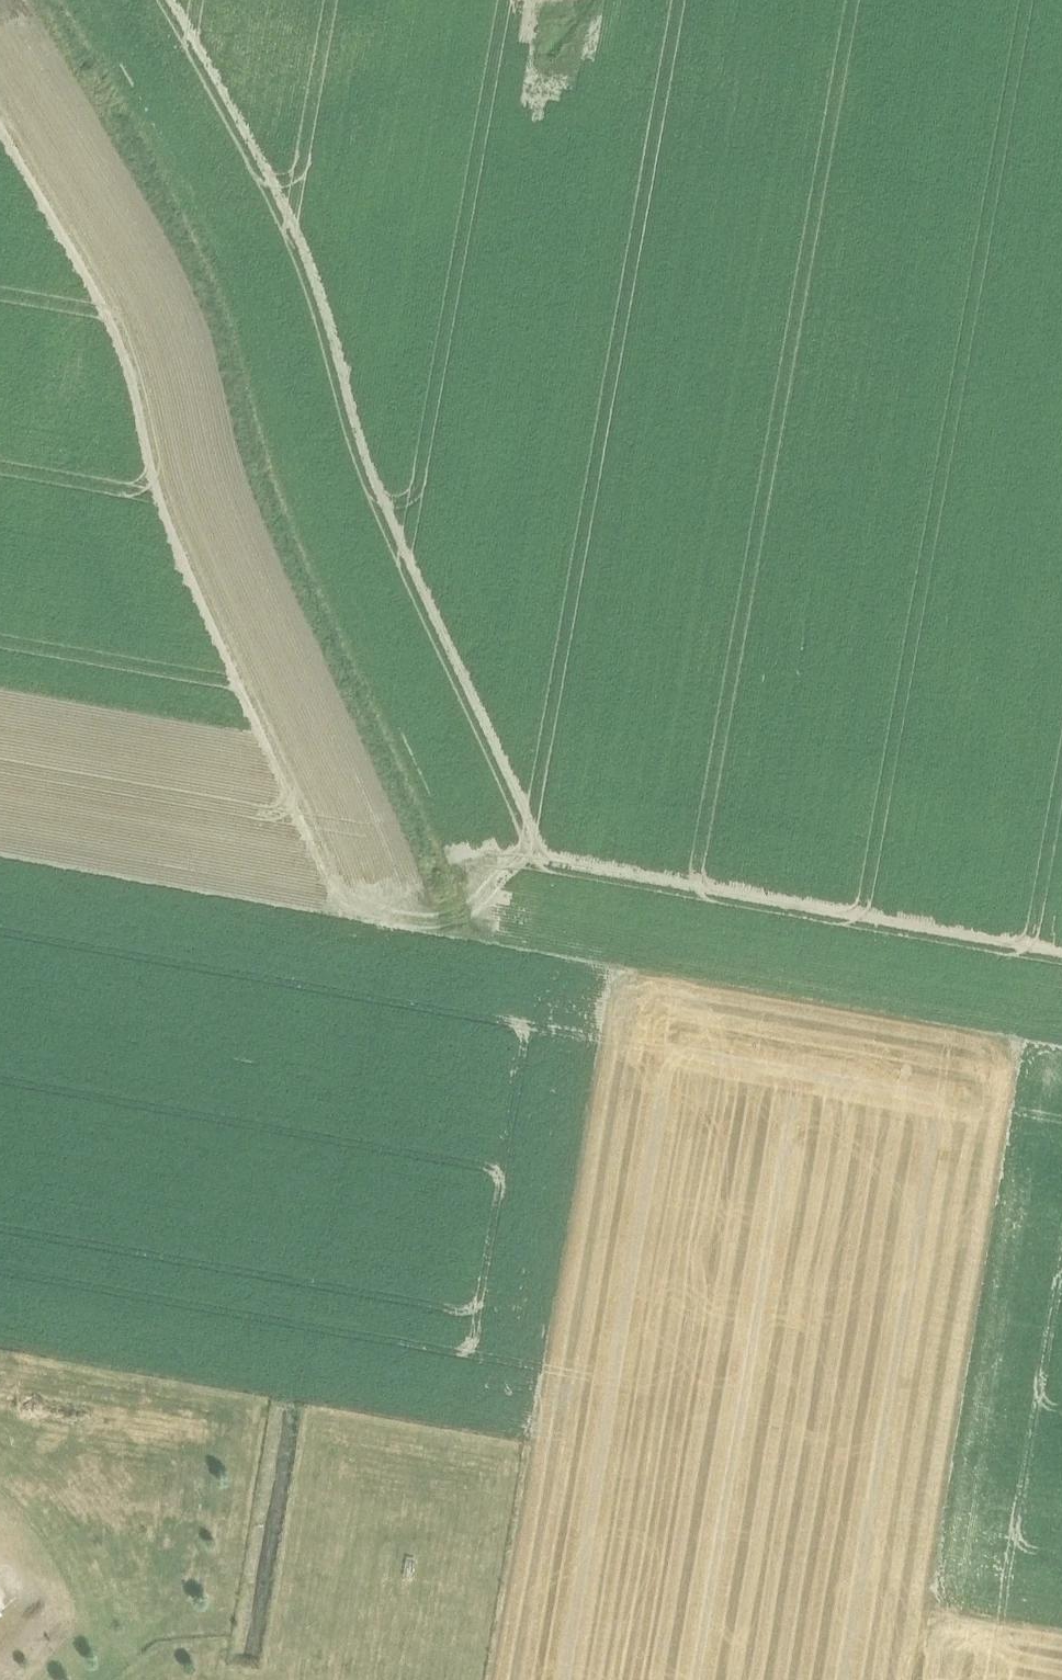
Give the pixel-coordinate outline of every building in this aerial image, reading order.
[(424,1576),(425,1557),(413,1557),(412,1575),(424,1576)]
